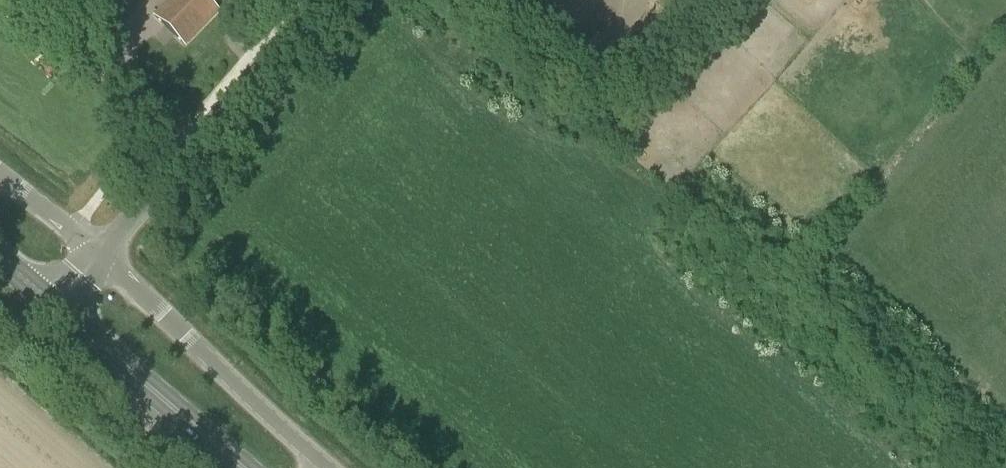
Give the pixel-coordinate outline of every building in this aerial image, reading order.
[(170,0),(166,0),(151,15),(181,44),(197,27),(170,0)] [(197,27),(215,9),(206,0),(170,0),(197,27)]
